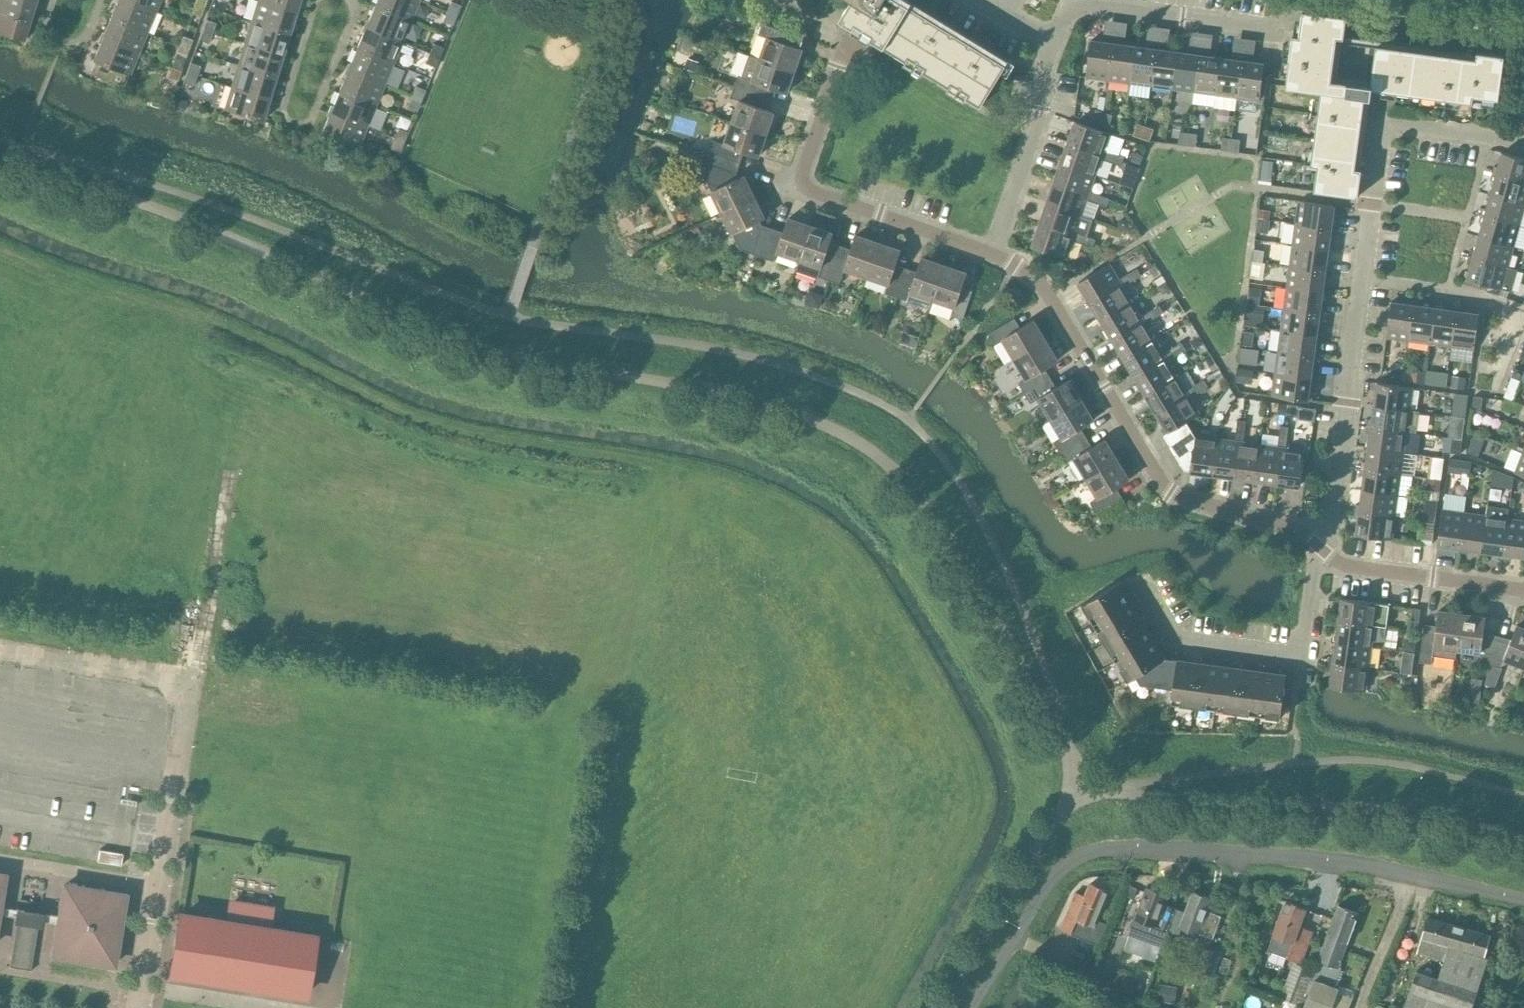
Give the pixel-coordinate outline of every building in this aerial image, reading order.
[(33,0),(0,0),(0,32),(24,39),(36,1),(33,0)] [(111,17),(147,32),(156,11),(130,0),(118,0),(111,17)] [(156,11),(160,0),(130,0),(156,11)] [(252,21),(289,32),(296,10),(262,0),(258,0),(252,21)] [(296,10),(299,0),(262,0),(296,10)] [(374,5),(411,20),(419,0),(377,0),(374,5)] [(841,18),(859,29),(981,104),(1006,63),(903,0),(851,0),(841,18)] [(447,11),(457,15),(461,5),(451,1),(447,11)] [(192,13),(201,16),(205,6),(196,2),(192,13)] [(402,41),(411,20),(374,5),(366,26),(402,41)] [(1476,57),(1457,55),(1439,52),(1421,50),(1403,48),(1403,47),(1403,48),(1344,40),(1345,32),(1347,14),(1304,8),(1302,20),(1295,19),(1294,26),(1287,85),(1321,90),(1311,165),(1318,166),(1315,190),(1358,196),(1362,169),(1355,168),(1365,95),(1367,95),(1372,88),(1379,89),(1397,91),(1415,93),(1433,96),(1451,98),(1473,101),(1474,95),(1499,98),(1505,54),(1477,51),(1477,52),(1476,57)] [(457,15),(447,11),(443,20),(453,24),(457,15)] [(138,53),(147,32),(111,17),(102,38),(138,53)] [(216,23),(206,19),(203,29),(213,32),(216,23)] [(282,54),(289,32),(252,21),(245,42),(282,54)] [(769,36),(761,58),(795,70),(802,48),(800,47),(804,36),(787,30),(763,22),(759,33),(769,36)] [(366,26),(357,48),(393,62),(402,41),(366,26)] [(199,40),(209,43),(213,32),(203,29),(199,40)] [(193,39),(183,35),(180,45),(189,49),(193,39)] [(138,53),(102,38),(93,60),(95,61),(90,73),(108,81),(113,68),(129,75),(138,53)] [(1091,39),(1091,42),(1086,76),(1109,79),(1114,42),(1091,39)] [(276,76),(282,54),(245,42),(238,64),(276,76)] [(1135,45),(1114,42),(1109,79),(1130,82),(1135,45)] [(430,53),(439,57),(443,47),(434,43),(430,53)] [(176,56),(186,59),(189,49),(180,45),(176,56)] [(1130,82),(1152,85),(1157,48),(1135,45),(1130,82)] [(357,48),(348,69),(384,84),(393,62),(357,48)] [(1178,51),(1157,48),(1152,85),(1173,88),(1178,51)] [(1173,88),(1194,91),(1199,54),(1178,51),(1173,88)] [(439,57),(430,53),(426,63),(435,67),(439,57)] [(1221,57),(1199,54),(1194,91),(1216,94),(1221,57)] [(759,94),(763,84),(787,92),(795,70),(761,58),(749,55),(742,76),(739,75),(735,86),(759,94)] [(1216,94),(1237,97),(1242,60),(1221,57),(1216,94)] [(689,58),(685,68),(696,71),(699,61),(689,58)] [(1242,60),(1237,97),(1260,100),(1264,63),(1242,60)] [(201,66),(190,62),(187,72),(197,75),(201,66)] [(269,97),(276,76),(238,64),(231,86),(269,97)] [(178,81),(182,70),(171,67),(168,78),(178,81)] [(348,69),(339,90),(375,105),(384,84),(348,69)] [(183,83),(194,86),(197,75),(187,72),(183,83)] [(269,97),(231,86),(224,109),(262,120),(269,97)] [(412,95),(422,99),(426,90),(416,86),(412,95)] [(740,100),(733,122),(766,134),(774,111),(755,105),(759,94),(735,86),(731,97),(740,100)] [(367,126),(375,105),(339,90),(331,111),(367,126)] [(422,99),(412,95),(408,105),(417,109),(422,99)] [(1101,124),(1105,112),(1096,109),(1092,121),(1101,124)] [(367,126),(331,111),(321,133),(358,148),(367,126)] [(1105,112),(1101,124),(1109,127),(1113,115),(1105,112)] [(1109,133),(1076,121),(1068,142),(1102,154),(1104,150),(1109,133)] [(733,122),(725,144),(716,141),(712,152),(736,160),(740,149),(759,156),(766,134),(733,122)] [(1142,138),(1146,126),(1138,123),(1133,135),(1142,138)] [(1146,126),(1142,138),(1150,141),(1154,129),(1146,126)] [(394,137),(404,141),(408,132),(398,128),(394,137)] [(1187,145),(1189,133),(1180,131),(1178,144),(1187,145)] [(1189,133),(1187,145),(1196,146),(1198,134),(1189,133)] [(404,141),(394,137),(390,147),(400,151),(404,141)] [(1230,151),(1232,138),(1223,137),(1221,150),(1230,151)] [(1232,138),(1230,151),(1239,152),(1240,139),(1232,138)] [(1111,161),(1114,153),(1104,150),(1102,154),(1068,142),(1061,163),(1095,174),(1101,158),(1111,161)] [(712,152),(708,163),(704,175),(722,211),(755,196),(744,175),(736,178),(732,171),(736,160),(712,152)] [(1134,152),(1130,163),(1140,166),(1144,156),(1134,152)] [(1502,152),(1498,167),(1494,166),(1492,172),(1523,181),(1523,158),(1502,152)] [(1114,153),(1111,161),(1127,167),(1128,163),(1123,161),(1124,157),(1114,153)] [(1089,191),(1095,174),(1061,163),(1054,183),(1088,195),(1089,191)] [(1492,172),(1490,179),(1495,180),(1491,194),(1523,204),(1523,181),(1492,172)] [(1099,194),(1089,191),(1088,195),(1054,183),(1047,204),(1081,215),(1087,199),(1097,202),(1099,194)] [(1099,194),(1097,202),(1107,206),(1110,198),(1099,194)] [(1523,209),(1523,204),(1491,194),(1487,209),(1483,207),(1481,214),(1520,225),(1523,209)] [(722,211),(733,233),(741,249),(763,257),(772,232),(761,229),(757,221),(765,217),(755,196),(722,211)] [(1296,223),(1336,228),(1337,222),(1332,221),(1335,205),(1299,200),(1296,223)] [(1047,204),(1040,224),(1074,236),(1075,232),(1085,235),(1087,236),(1093,220),(1081,216),(1081,215),(1047,204)] [(1260,209),(1259,218),(1269,219),(1270,210),(1260,209)] [(1514,246),(1520,225),(1481,214),(1479,221),(1483,222),(1479,236),(1514,246)] [(778,251),(799,259),(811,225),(789,217),(782,236),(772,232),(763,257),(774,260),(778,251)] [(1296,223),(1293,244),(1329,249),(1331,235),(1335,235),(1336,228),(1296,223)] [(1073,240),(1083,243),(1085,235),(1075,232),(1074,236),(1040,224),(1033,245),(1067,257),(1073,240)] [(811,225),(799,259),(795,271),(818,279),(819,276),(829,279),(837,255),(827,252),(833,233),(811,225)] [(845,268),(867,276),(879,242),(857,234),(848,259),(837,255),(829,279),(840,283),(845,268)] [(1085,235),(1083,243),(1093,247),(1094,243),(1096,239),(1087,236),(1085,235)] [(1508,266),(1514,246),(1479,236),(1475,250),(1471,249),(1469,256),(1508,266)] [(867,276),(889,283),(886,292),(897,296),(905,272),(894,269),(901,250),(879,242),(867,276)] [(1290,266),(1330,271),(1331,264),(1327,264),(1329,249),(1293,244),(1290,266)] [(1253,249),(1252,260),(1262,262),(1264,250),(1253,249)] [(1521,270),(1508,266),(1469,256),(1467,262),(1471,264),(1467,279),(1489,285),(1487,291),(1500,295),(1502,288),(1515,292),(1521,270)] [(916,276),(905,272),(897,296),(930,308),(933,299),(945,265),(922,257),(916,276)] [(1089,276),(1079,282),(1090,301),(1121,283),(1119,279),(1109,263),(1089,276)] [(933,299),(955,306),(952,315),(963,319),(971,295),(960,291),(967,272),(945,265),(933,299)] [(1290,266),(1287,287),(1323,292),(1325,277),(1329,278),(1330,271),(1290,266)] [(1142,275),(1137,268),(1128,274),(1132,281),(1142,275)] [(1090,301),(1101,319),(1132,301),(1123,286),(1132,281),(1128,274),(1119,279),(1121,283),(1090,301)] [(1250,287),(1248,303),(1259,304),(1261,289),(1250,287)] [(1287,287),(1284,308),(1324,314),(1325,307),(1321,306),(1323,292),(1287,287)] [(1391,301),(1391,305),(1387,337),(1409,340),(1414,300),(1407,299),(1407,304),(1391,301)] [(1409,340),(1430,343),(1435,307),(1421,305),(1421,301),(1414,300),(1409,340)] [(1141,316),(1132,301),(1101,319),(1112,338),(1143,320),(1141,316)] [(1245,317),(1244,324),(1256,326),(1256,323),(1260,323),(1263,306),(1249,304),(1247,317),(1245,317)] [(1154,318),(1164,312),(1160,305),(1150,311),(1154,318)] [(1430,343),(1452,346),(1457,306),(1450,305),(1450,309),(1435,307),(1430,343)] [(1457,306),(1452,346),(1474,349),(1479,313),(1464,311),(1464,307),(1457,306)] [(1284,308),(1281,330),(1317,335),(1319,320),(1323,321),(1324,314),(1284,308)] [(1112,338),(1124,356),(1154,338),(1145,323),(1154,318),(1150,311),(1141,316),(1143,320),(1112,338)] [(1011,320),(989,333),(995,343),(1003,338),(1015,358),(1046,340),(1034,320),(1017,330),(1011,320)] [(1317,335),(1281,330),(1278,351),(1318,357),(1319,350),(1315,349),(1317,335)] [(1245,331),(1243,345),(1253,346),(1255,332),(1245,331)] [(1163,353),(1154,338),(1124,356),(1135,375),(1165,357),(1163,353)] [(1025,393),(1047,380),(1041,370),(1058,360),(1046,340),(1015,358),(1027,378),(1019,383),(1025,393)] [(1177,355),(1186,349),(1182,342),(1172,348),(1177,355)] [(1135,375),(1146,393),(1177,375),(1168,360),(1177,355),(1172,348),(1163,353),(1165,357),(1135,375)] [(1241,348),(1239,362),(1257,365),(1259,350),(1241,348)] [(1278,351),(1275,373),(1311,378),(1313,363),(1317,364),(1318,357),(1278,351)] [(965,352),(958,359),(963,364),(970,357),(965,352)] [(1211,356),(1202,361),(1206,368),(1215,363),(1211,356)] [(1513,377),(1522,381),(1523,374),(1523,371),(1516,368),(1513,377)] [(1239,369),(1238,381),(1251,382),(1253,371),(1239,369)] [(1404,369),(1403,381),(1416,383),(1418,371),(1404,369)] [(1177,375),(1146,393),(1157,412),(1188,394),(1186,390),(1195,385),(1187,371),(1177,377),(1177,375)] [(1425,384),(1447,386),(1448,373),(1427,371),(1425,384)] [(1311,378),(1275,373),(1272,395),(1312,401),(1314,393),(1309,392),(1311,378)] [(1453,377),(1452,387),(1464,388),(1465,378),(1453,377)] [(1051,418),(1082,399),(1069,379),(1052,389),(1047,380),(1025,393),(1031,403),(1039,398),(1051,418)] [(1208,386),(1204,379),(1195,385),(1199,392),(1208,386)] [(1374,404),(1410,409),(1413,387),(1373,381),(1372,389),(1376,390),(1374,404)] [(1157,412),(1168,431),(1165,433),(1171,443),(1193,430),(1187,420),(1199,413),(1190,397),(1199,392),(1195,385),(1186,390),(1188,394),(1157,412)] [(1466,417),(1469,394),(1455,393),(1453,415),(1466,417)] [(1483,397),(1474,395),(1473,408),(1481,411),(1483,397)] [(1082,399),(1051,418),(1063,437),(1054,442),(1060,452),(1082,439),(1077,430),(1094,419),(1082,399)] [(1279,403),(1278,413),(1285,414),(1287,404),(1279,403)] [(1287,404),(1286,415),(1297,416),(1298,405),(1287,404)] [(1368,418),(1367,425),(1407,431),(1416,432),(1419,410),(1410,409),(1374,404),(1372,419),(1368,418)] [(1297,416),(1296,418),(1301,419),(1300,424),(1313,426),(1315,408),(1298,405),(1297,416)] [(1451,415),(1448,437),(1452,438),(1462,439),(1464,439),(1466,417),(1453,415),(1451,415)] [(1245,432),(1246,420),(1238,419),(1236,430),(1245,432)] [(1287,437),(1289,426),(1281,425),(1279,436),(1287,437)] [(1407,431),(1367,425),(1366,432),(1370,433),(1368,447),(1404,452),(1407,431)] [(1196,436),(1193,430),(1171,443),(1177,454),(1187,468),(1191,469),(1191,471),(1213,474),(1218,439),(1196,436)] [(1234,477),(1256,480),(1260,444),(1243,442),(1245,432),(1236,430),(1235,441),(1239,441),(1234,477)] [(1277,483),(1299,486),(1304,450),(1286,448),(1287,437),(1279,436),(1278,447),(1282,447),(1277,483)] [(1460,454),(1462,439),(1452,438),(1450,453),(1460,454)] [(1087,477),(1117,459),(1105,439),(1088,449),(1082,439),(1060,452),(1067,463),(1075,458),(1087,477)] [(1239,441),(1235,441),(1218,439),(1213,474),(1234,477),(1239,441)] [(1471,440),(1466,452),(1479,457),(1482,449),(1478,443),(1471,440)] [(1282,447),(1278,447),(1260,444),(1256,480),(1277,483),(1282,447)] [(1401,473),(1404,452),(1368,447),(1366,462),(1362,461),(1361,468),(1401,473)] [(1523,451),(1515,472),(1523,476),(1523,451)] [(1441,479),(1444,458),(1432,457),(1430,478),(1441,479)] [(1117,459),(1087,477),(1099,497),(1090,502),(1096,512),(1118,499),(1112,489),(1129,479),(1117,459)] [(1472,462),(1449,459),(1448,471),(1470,474),(1472,462)] [(1401,473),(1361,468),(1360,475),(1364,475),(1362,490),(1398,495),(1401,473)] [(1494,472),(1492,485),(1505,486),(1506,474),(1494,472)] [(1395,516),(1398,495),(1362,490),(1360,504),(1356,504),(1355,511),(1395,516)] [(1435,521),(1438,500),(1425,498),(1424,506),(1426,507),(1424,519),(1435,521)] [(1486,515),(1482,551),(1496,553),(1495,557),(1502,558),(1508,518),(1509,508),(1488,505),(1486,515)] [(1460,552),(1465,512),(1443,509),(1441,522),(1438,545),(1453,547),(1453,551),(1460,552)] [(1395,516),(1355,511),(1354,518),(1358,518),(1356,534),(1392,539),(1395,516)] [(1465,512),(1460,552),(1466,553),(1467,549),(1482,551),(1486,515),(1465,512)] [(1502,558),(1509,559),(1510,555),(1523,557),(1523,520),(1508,518),(1502,558)] [(1094,624),(1136,598),(1132,592),(1128,594),(1120,581),(1082,604),(1094,624)] [(1094,624),(1105,642),(1143,619),(1136,607),(1139,605),(1136,598),(1094,624)] [(1336,613),(1335,619),(1386,627),(1389,604),(1342,598),(1340,613),(1336,613)] [(1421,609),(1413,608),(1411,620),(1419,621),(1421,609)] [(1456,659),(1457,649),(1462,613),(1439,610),(1436,630),(1424,628),(1420,654),(1419,662),(1432,664),(1433,655),(1456,659)] [(1462,613),(1457,649),(1480,652),(1479,662),(1490,665),(1496,640),(1483,636),(1485,617),(1462,613)] [(1105,642),(1116,661),(1158,635),(1154,629),(1150,631),(1143,619),(1105,642)] [(1336,641),(1372,646),(1372,640),(1378,641),(1383,640),(1385,636),(1386,627),(1335,619),(1334,626),(1338,627),(1336,641)] [(1490,665),(1501,667),(1504,658),(1523,666),(1523,628),(1517,625),(1510,643),(1496,640),(1490,665)] [(1158,635),(1116,661),(1128,680),(1136,675),(1166,657),(1158,644),(1162,642),(1158,635)] [(1405,638),(1403,650),(1415,652),(1417,640),(1405,638)] [(1369,668),(1372,646),(1336,641),(1334,656),(1330,655),(1329,662),(1369,668)] [(1173,688),(1178,655),(1170,654),(1170,658),(1166,657),(1136,675),(1141,684),(1173,688)] [(1194,706),(1200,662),(1186,660),(1186,656),(1178,655),(1173,688),(1171,703),(1194,706)] [(1403,656),(1401,672),(1413,673),(1415,657),(1403,656)] [(1215,709),(1222,661),(1214,660),(1214,664),(1200,662),(1194,706),(1215,709)] [(1222,661),(1215,709),(1237,712),(1243,668),(1228,666),(1229,662),(1222,661)] [(1366,690),(1369,668),(1329,662),(1328,669),(1332,670),(1330,685),(1366,690)] [(1237,712),(1258,715),(1264,666),(1257,665),(1257,670),(1243,668),(1237,712)] [(1264,666),(1258,715),(1281,718),(1286,674),(1271,672),(1272,667),(1264,666)] [(1418,686),(1407,686),(1407,701),(1418,701),(1418,686)] [(1072,932),(1073,930),(1078,919),(1094,926),(1108,891),(1091,883),(1085,896),(1076,893),(1062,928),(1072,932)] [(0,907),(0,914),(19,917),(18,922),(16,921),(9,967),(31,971),(38,925),(37,925),(38,920),(58,923),(53,955),(114,964),(125,894),(64,885),(59,916),(0,907)] [(1145,887),(1128,933),(1161,946),(1168,930),(1170,923),(1176,909),(1162,904),(1165,895),(1145,887)] [(1210,899),(1192,892),(1185,912),(1177,909),(1169,931),(1179,935),(1182,928),(1197,934),(1197,933),(1213,939),(1222,916),(1206,910),(1210,899)] [(1305,907),(1286,900),(1270,945),(1267,951),(1302,964),(1316,932),(1299,925),(1305,907)] [(230,922),(182,914),(173,974),(221,982),(222,972),(257,978),(255,987),(304,995),(313,935),(266,927),(269,908),(233,902),(230,922)] [(1357,913),(1337,906),(1314,970),(1301,1005),(1309,1007),(1348,1007),(1352,998),(1337,993),(1338,987),(1331,985),(1357,913)] [(1490,934),(1428,917),(1418,952),(1443,959),(1481,968),(1490,934)] [(1214,976),(1222,951),(1208,946),(1199,971),(1214,976)] [(1443,959),(1436,978),(1415,971),(1402,1007),(1470,1007),(1476,992),(1475,991),(1483,969),(1481,968),(1443,959)] [(1280,998),(1301,1005),(1314,970),(1293,962),(1280,998)]
